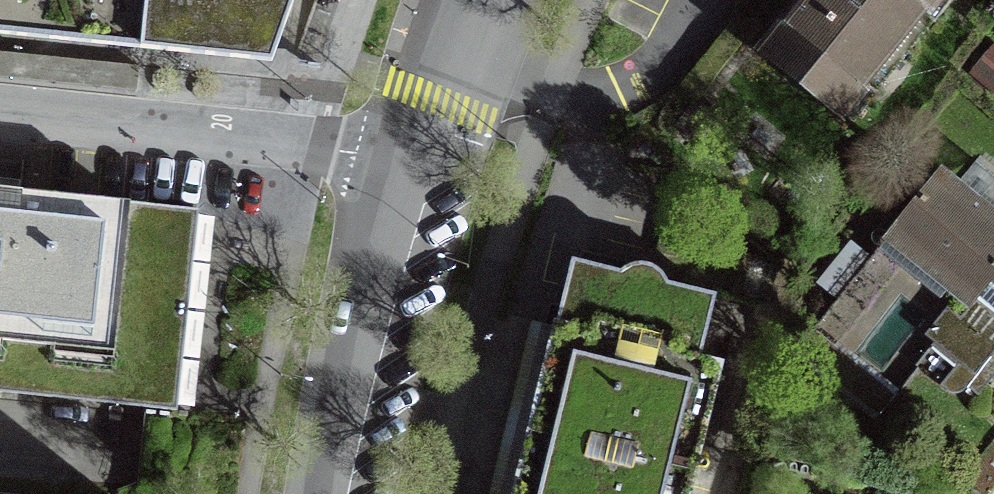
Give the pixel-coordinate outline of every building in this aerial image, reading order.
[(294,0),(0,0),(0,34),(272,61),(294,0)] [(762,53),(840,116),(934,0),(805,0),(762,53)] [(972,71),(993,89),(993,45),(972,71)] [(981,208),(940,174),(890,235),(970,301),(993,271),(993,210),(981,208)] [(177,410),(197,210),(0,189),(0,392),(177,410)] [(871,257),(852,242),(819,282),(838,298),(871,257)] [(697,359),(712,298),(667,286),(660,273),(649,266),(635,266),(619,274),(575,264),(559,325),(558,328),(532,428),(516,493),(687,493),(719,365),(697,359)] [(970,301),(960,316),(948,306),(925,334),(959,362),(940,385),(955,393),(968,387),(978,396),(993,376),(993,271),(970,301)] [(532,428),(558,328),(532,321),(488,493),(516,493),(532,428)] [(797,350),(877,416),(895,394),(815,328),(797,350)] [(993,487),(993,439),(964,476),(986,493),(988,493),(993,487)]
